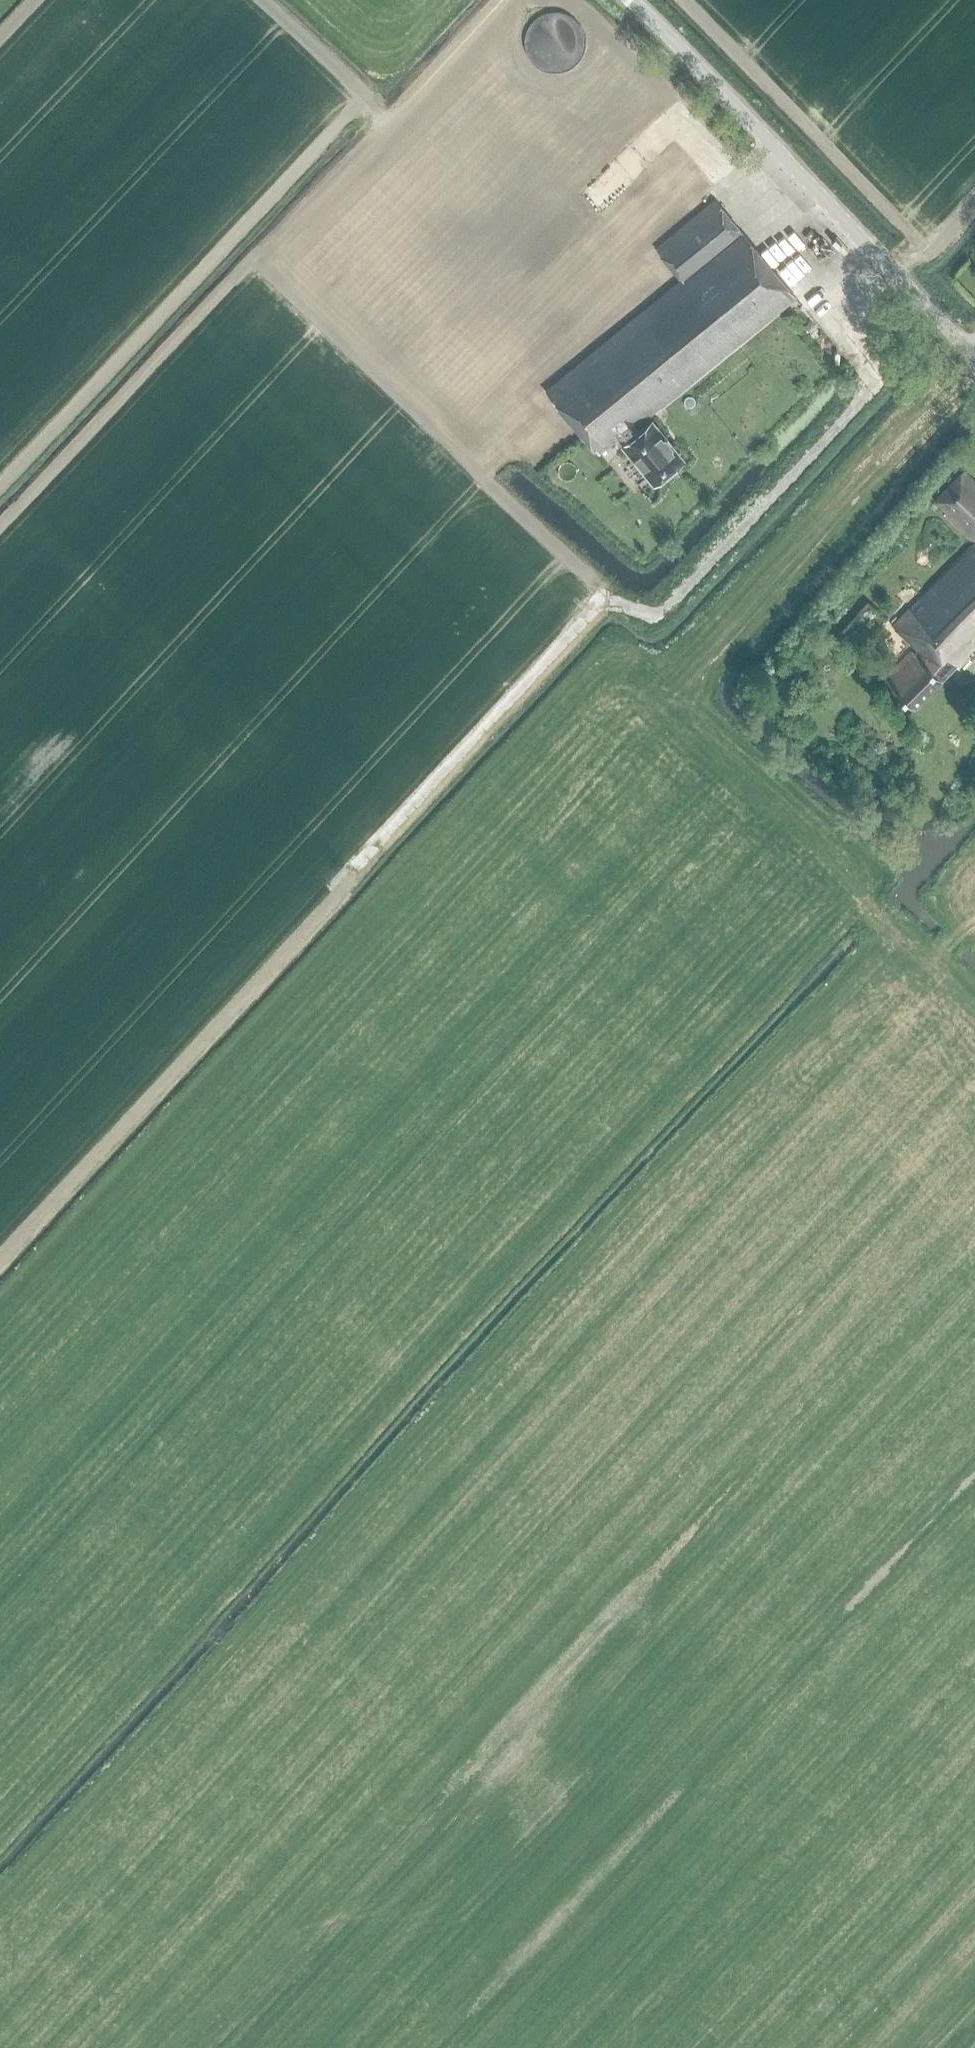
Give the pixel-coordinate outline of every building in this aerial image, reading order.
[(635,425),(783,306),(793,298),(715,201),(655,249),(680,281),(544,391),(595,455),(617,438),(621,443),(619,445),(649,483),(679,459),(648,421),(638,429),(635,425)] [(965,473),(936,499),(948,512),(945,515),(973,546),(887,625),(908,648),(879,674),(907,705),(912,711),(956,666),(957,667),(965,660),(974,651),(974,484),(965,473)]
